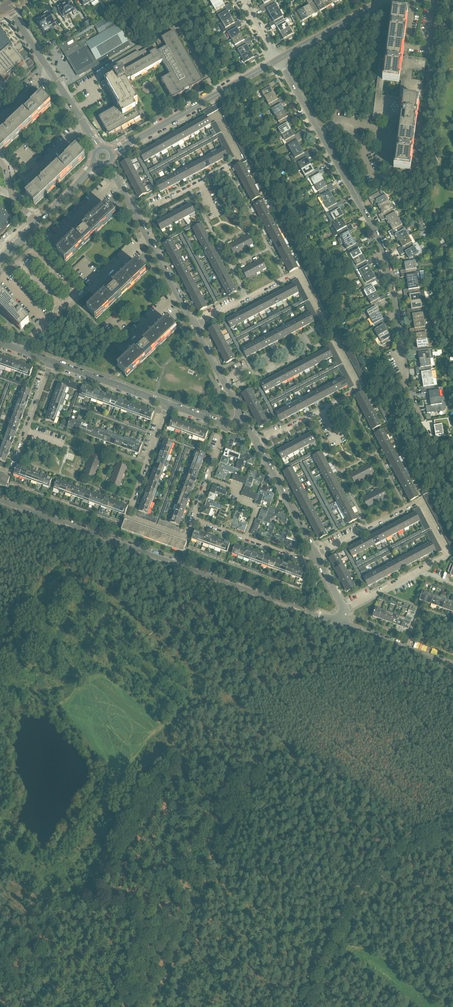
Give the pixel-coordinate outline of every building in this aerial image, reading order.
[(221,0),(212,5),(209,7),(211,10),(214,8),(217,14),(231,6),(229,3),(224,6),(221,0)] [(264,4),(259,6),(261,9),(274,2),(273,0),(262,0),(264,4)] [(309,6),(304,9),(308,18),(317,13),(310,0),(309,0),(307,1),(309,6)] [(314,0),(310,0),(317,13),(326,8),(322,0),(320,0),(316,2),(314,0)] [(63,4),(69,14),(72,12),(74,15),(76,13),(69,1),(67,3),(67,1),(63,4)] [(261,9),(263,13),(267,10),(271,15),(279,11),(274,2),(261,9)] [(59,6),(59,7),(57,9),(64,20),(67,18),(66,16),(69,14),(63,4),(59,6)] [(232,9),(231,6),(217,14),(222,22),(231,17),(228,12),(232,9)] [(292,10),(294,14),(295,14),(300,23),(308,18),(304,9),(298,12),(295,7),(292,10)] [(392,11),(385,72),(379,72),(378,79),(376,95),(375,98),(373,120),(401,123),(395,167),(401,168),(400,170),(407,171),(407,169),(409,169),(418,101),(420,101),(422,82),(409,80),(411,68),(424,70),(425,59),(400,56),(406,13),(404,12),(405,10),(398,10),(398,12),(392,11)] [(271,15),(274,21),(269,24),(271,27),(284,19),(279,11),(271,15)] [(44,17),(43,18),(50,28),(51,30),(54,29),(54,28),(56,26),(49,14),(48,13),(47,13),(46,13),(45,13),(45,14),(44,15),(44,16),(44,17)] [(74,37),(61,45),(80,76),(130,46),(122,33),(112,15),(94,26),(100,35),(80,47),(74,37)] [(234,23),(231,17),(222,22),(227,31),(240,23),(239,21),(234,23)] [(43,18),(37,21),(44,32),(50,28),(43,18)] [(271,27),(273,30),(277,27),(280,33),(289,28),(284,19),(271,27)] [(242,26),(240,23),(227,31),(232,40),(241,35),(237,29),(242,26)] [(12,48),(13,47),(1,28),(0,29),(0,77),(4,82),(9,78),(8,76),(18,67),(19,69),(24,64),(15,53),(16,52),(12,48)] [(280,33),(284,39),(279,41),(281,45),(286,42),(285,42),(294,37),(289,28),(280,33)] [(103,87),(105,86),(107,87),(109,91),(112,95),(113,99),(114,103),(115,107),(114,108),(114,109),(113,110),(99,118),(109,136),(141,118),(137,111),(138,110),(137,108),(136,108),(134,104),(138,102),(126,81),(127,81),(131,79),(131,80),(163,62),(170,75),(161,80),(172,100),(185,92),(185,91),(187,90),(186,88),(189,87),(190,89),(203,82),(174,32),(162,39),(161,38),(156,41),(161,51),(159,52),(155,44),(136,55),(135,53),(116,64),(120,71),(114,75),(115,76),(106,81),(102,84),(104,86),(103,87)] [(244,40),(241,35),(232,40),(237,48),(250,40),(248,38),(244,40)] [(56,39),(51,41),(54,45),(55,47),(59,44),(58,43),(56,39)] [(252,43),(250,40),(237,48),(241,56),(250,51),(247,46),(252,43)] [(254,58),(250,51),(241,56),(247,66),(255,61),(260,58),(258,55),(254,58)] [(269,85),(260,90),(264,97),(265,99),(274,94),(271,88),(275,86),(273,82),(269,84),(269,85)] [(274,94),(265,99),(270,107),(283,100),(282,97),(277,99),(274,94)] [(42,96),(25,112),(17,119),(26,129),(51,106),(42,96)] [(283,100),(270,107),(275,116),(284,111),(281,105),(284,104),(285,106),(286,105),(285,103),(283,100)] [(284,111),(275,116),(280,125),(290,119),(294,117),(292,114),(287,117),(284,111)] [(210,124),(206,116),(200,119),(205,128),(210,124)] [(1,134),(0,136),(0,152),(1,153),(26,129),(17,119),(9,127),(1,134)] [(205,128),(200,119),(195,123),(199,131),(205,128)] [(280,125),(277,126),(282,135),(290,130),(287,124),(292,122),(290,119),(280,125)] [(199,131),(195,123),(189,126),(194,134),(199,131)] [(194,134),(189,126),(184,129),(188,137),(194,134)] [(188,137),(184,129),(178,132),(183,140),(188,137)] [(282,135),(278,138),(280,141),(284,139),(287,144),(300,136),(298,133),(294,136),(290,130),(282,135)] [(183,140),(178,132),(173,135),(177,143),(183,140)] [(177,143),(173,135),(167,138),(172,146),(177,143)] [(300,136),(287,144),(292,152),(300,147),(297,142),(302,139),(300,136)] [(172,146),(167,138),(162,141),(166,149),(172,146)] [(166,149),(162,141),(156,144),(161,153),(166,149)] [(161,153),(156,144),(151,147),(155,156),(161,153)] [(155,156),(151,147),(145,151),(150,159),(155,156)] [(293,155),(290,157),(294,163),(297,161),(310,153),(308,150),(304,153),(300,147),(292,152),(293,155)] [(67,158),(59,164),(51,172),(61,182),(85,158),(76,149),(67,158)] [(228,157),(227,155),(225,153),(224,150),(223,149),(218,152),(222,160),(228,157)] [(150,159),(145,151),(140,154),(144,162),(150,159)] [(222,160),(218,152),(212,155),(216,163),(222,160)] [(310,153),(297,161),(302,170),(310,165),(307,159),(312,157),(310,153)] [(216,163),(212,155),(206,158),(211,166),(216,163)] [(211,166),(206,158),(201,161),(205,169),(211,166)] [(129,160),(121,164),(124,170),(132,165),(129,160)] [(205,169),(201,161),(195,164),(199,172),(205,169)] [(199,172),(195,164),(189,167),(194,175),(199,172)] [(237,174),(245,169),(242,164),(234,168),(237,174)] [(127,175),(135,171),(132,165),(124,170),(127,175)] [(302,170),(298,172),(300,175),(303,173),(307,179),(309,177),(320,171),(318,168),(314,171),(310,165),(302,170)] [(194,175),(189,167),(184,169),(188,178),(194,175)] [(188,178),(184,169),(178,172),(182,181),(188,178)] [(240,179),(248,175),(245,169),(237,174),(240,179)] [(320,171),(309,177),(314,185),(323,180),(320,175),(325,172),(323,169),(320,171)] [(130,181),(138,177),(135,171),(127,175),(130,181)] [(27,196),(30,199),(36,205),(61,182),(51,172),(43,180),(36,187),(27,196)] [(182,181),(178,172),(172,175),(177,184),(182,181)] [(177,184),(172,175),(167,178),(171,187),(177,184)] [(243,185),(251,181),(248,175),(240,179),(243,185)] [(133,187),(141,182),(138,177),(130,181),(133,187)] [(171,187),(167,178),(161,181),(166,190),(171,187)] [(323,180),(314,185),(319,194),(333,187),(331,184),(327,186),(323,180)] [(161,181),(156,184),(160,193),(166,190),(161,181)] [(246,190),(254,186),(251,181),(243,185),(246,190)] [(135,192),(144,188),(141,182),(133,187),(135,192)] [(249,196),(257,192),(254,186),(246,190),(249,196)] [(333,187),(319,194),(324,203),(333,198),(330,192),(335,190),(333,187)] [(138,198),(147,194),(144,188),(135,192),(138,198)] [(252,202),(260,197),(257,192),(249,196),(252,202)] [(370,201),(372,204),(376,202),(380,207),(389,202),(385,196),(384,194),(380,196),(379,193),(369,198),(370,201)] [(333,198),(324,203),(329,212),(343,204),(341,201),(336,204),(333,198)] [(260,201),(260,202),(254,206),(257,211),(265,207),(262,201),(263,201),(262,200),(260,201)] [(380,207),(383,213),(379,215),(380,218),(396,209),(394,205),(392,204),(391,205),(389,202),(380,207)] [(329,212),(326,213),(331,222),(334,220),(343,216),(340,210),(344,207),(343,204),(329,212)] [(107,205),(71,239),(57,252),(66,262),(116,215),(107,205)] [(195,213),(190,205),(185,208),(189,216),(195,213)] [(7,229),(7,228),(13,222),(13,219),(0,206),(0,236),(7,229)] [(260,217),(268,212),(265,207),(257,211),(260,217)] [(189,216),(185,208),(179,211),(183,219),(189,216)] [(380,218),(382,221),(386,219),(389,224),(399,219),(395,213),(394,211),(396,210),(396,209),(380,218)] [(183,219),(179,211),(173,214),(178,222),(183,219)] [(263,222),(271,218),(268,212),(260,217),(263,222)] [(178,222),(173,214),(168,216),(172,225),(178,222)] [(172,225),(168,216),(162,219),(167,228),(172,225)] [(266,228),(274,224),(271,218),(263,222),(266,228)] [(167,228),(162,219),(157,222),(161,231),(167,228)] [(389,224),(393,230),(388,233),(390,236),(403,228),(402,226),(399,219),(389,224)] [(334,228),(331,229),(335,237),(339,235),(352,227),(350,224),(346,227),(343,220),(333,226),(334,228)] [(269,234),(277,229),(274,224),(266,228),(269,234)] [(196,234),(204,230),(201,225),(193,229),(196,234)] [(339,238),(338,241),(340,245),(343,243),(351,239),(353,238),(349,232),(354,230),(352,227),(339,235),(340,237),(339,237),(340,237),(339,238)] [(391,238),(396,236),(399,242),(401,240),(408,236),(410,236),(408,232),(406,232),(405,230),(404,230),(403,228),(390,236),(391,238)] [(277,229),(269,234),(272,239),(280,235),(277,229)] [(204,230),(196,234),(198,240),(207,236),(204,230)] [(283,240),(280,235),(272,239),(274,245),(283,240)] [(210,241),(207,236),(198,240),(201,246),(210,241)] [(242,239),(246,246),(249,245),(249,246),(253,244),(249,236),(245,238),(245,236),(241,238),(242,239)] [(399,242),(402,247),(398,250),(399,252),(413,245),(411,243),(412,243),(408,236),(401,240),(399,242)] [(351,239),(343,243),(347,250),(348,251),(362,244),(360,241),(356,244),(353,239),(353,238),(351,239)] [(238,240),(235,241),(236,243),(239,250),(242,248),(243,249),(246,247),(246,246),(242,239),(239,241),(238,240)] [(174,246),(171,240),(163,244),(166,250),(174,246)] [(277,250),(286,246),(283,240),(274,245),(277,250)] [(306,250),(311,247),(307,240),(302,243),(306,250)] [(210,241),(201,246),(204,251),(213,247),(210,241)] [(233,245),(232,243),(228,245),(234,254),(233,253),(236,251),(237,253),(240,251),(239,250),(236,243),(233,245)] [(362,244),(348,251),(349,254),(353,260),(362,255),(359,249),(363,247),(362,244)] [(399,252),(401,255),(405,253),(409,259),(418,254),(414,247),(413,245),(399,252)] [(169,256),(177,251),(174,246),(166,250),(169,256)] [(280,256),(289,252),(286,246),(277,250),(280,256)] [(213,247),(204,251),(207,257),(216,253),(213,247)] [(172,261),(180,257),(177,251),(169,256),(172,261)] [(283,262),(292,257),(289,252),(280,256),(283,262)] [(216,253),(207,257),(210,263),(219,258),(216,253)] [(353,260),(350,262),(355,270),(371,261),(370,258),(365,261),(362,255),(353,260)] [(175,267),(183,263),(180,257),(172,261),(175,267)] [(286,267),(295,263),(292,257),(283,262),(286,267)] [(219,258),(210,263),(213,268),(222,264),(219,258)] [(257,261),(254,262),(255,264),(259,270),(262,269),(262,270),(266,268),(262,260),(258,262),(257,261)] [(371,261),(355,270),(360,279),(372,272),(369,266),(373,264),(371,261)] [(404,263),(405,270),(400,271),(401,274),(416,272),(416,269),(415,261),(404,263)] [(147,272),(137,262),(119,280),(117,278),(106,287),(104,290),(106,292),(87,309),(96,319),(147,272)] [(178,273),(186,268),(183,263),(175,267),(178,273)] [(295,263),(286,267),(289,273),(298,269),(295,263)] [(222,264),(213,268),(216,274),(225,269),(222,264)] [(251,264),(248,266),(249,267),(252,274),(255,272),(256,274),(260,272),(259,270),(255,264),(252,265),(251,264)] [(246,269),(245,267),(242,269),(247,278),(246,277),(249,276),(249,277),(253,275),(252,274),(249,267),(246,269)] [(181,278),(189,274),(186,268),(178,273),(181,278)] [(225,269),(216,274),(219,279),(228,275),(225,269)] [(416,272),(401,274),(401,277),(406,277),(407,283),(418,282),(421,281),(420,271),(416,272)] [(372,272),(360,279),(364,287),(368,286),(381,278),(380,275),(375,278),(372,272)] [(184,284),(192,279),(189,274),(181,278),(184,284)] [(228,275),(219,279),(222,285),(231,281),(228,275)] [(321,279),(325,287),(330,285),(325,276),(321,279)] [(364,287),(362,289),(363,291),(367,297),(376,292),(373,287),(377,284),(383,281),(381,278),(368,286),(364,287)] [(187,289),(195,285),(192,279),(184,284),(187,289)] [(231,281),(222,285),(225,291),(234,286),(231,281)] [(407,283),(408,289),(403,290),(404,294),(419,291),(419,289),(418,282),(407,283)] [(190,295),(198,291),(195,285),(187,289),(190,295)] [(298,293),(298,292),(296,289),(295,287),(294,285),(288,288),(293,296),(298,293)] [(228,296),(237,292),(234,286),(225,291),(228,296)] [(283,291),(287,299),(293,296),(288,288),(283,291)] [(3,312),(13,303),(0,289),(0,309),(3,312)] [(410,302),(421,301),(425,300),(424,290),(419,291),(404,294),(404,297),(409,296),(410,302)] [(193,301),(201,296),(198,291),(190,295),(193,301)] [(277,294),(281,302),(287,299),(283,291),(277,294)] [(376,292),(367,297),(370,304),(371,304),(372,306),(379,302),(385,298),(384,295),(379,298),(376,292)] [(271,297),(276,305),(281,302),(277,294),(271,297)] [(196,306),(204,302),(201,296),(193,301),(196,306)] [(266,299),(270,308),(276,305),(271,297),(266,299)] [(260,302),(265,311),(270,308),(266,299),(260,302)] [(410,302),(411,309),(406,310),(407,313),(422,311),(422,308),(421,301),(410,302)] [(204,302),(196,306),(199,312),(207,308),(204,302)] [(255,305),(259,314),(265,311),(260,302),(255,305)] [(372,306),(365,309),(367,312),(366,312),(370,318),(379,313),(376,307),(381,305),(379,302),(372,306)] [(8,321),(13,326),(14,324),(21,331),(30,322),(13,303),(3,312),(10,320),(8,321)] [(249,308),(253,317),(259,314),(255,305),(249,308)] [(243,311),(248,320),(253,317),(249,308),(243,311)] [(238,314),(242,323),(248,320),(243,311),(238,314)] [(407,313),(407,316),(412,316),(413,322),(424,320),(423,313),(422,313),(422,311),(407,313)] [(379,313),(370,318),(374,325),(374,324),(375,327),(387,320),(389,319),(387,316),(383,319),(379,313)] [(232,317),(237,325),(242,323),(238,314),(232,317)] [(309,314),(304,317),(308,325),(314,322),(313,320),(311,317),(310,315),(309,314)] [(237,325),(232,317),(227,320),(231,328),(237,325)] [(304,317),(298,320),(302,328),(308,325),(304,317)] [(177,330),(168,320),(149,338),(147,336),(134,347),(136,350),(117,367),(126,377),(177,330)] [(302,328),(298,320),(292,323),(297,331),(302,328)] [(375,327),(373,328),(374,330),(378,337),(387,331),(384,325),(388,323),(387,320),(375,327)] [(413,322),(414,329),(409,329),(410,333),(425,330),(425,328),(424,320),(413,322)] [(297,331),(292,323),(287,325),(291,334),(297,331)] [(291,334),(287,325),(281,328),(286,337),(291,334)] [(217,326),(208,330),(211,336),(220,331),(217,326)] [(286,337),(281,328),(276,331),(280,340),(286,337)] [(410,333),(411,336),(415,335),(416,341),(427,340),(426,333),(425,333),(425,330),(410,333)] [(214,341),(223,337),(220,331),(211,336),(214,341)] [(280,340),(276,331),(270,334),(274,343),(280,340)] [(387,331),(378,337),(381,343),(382,343),(383,345),(391,341),(392,344),(396,342),(392,336),(390,337),(387,331)] [(274,343),(270,334),(264,337),(269,346),(274,343)] [(217,347),(226,342),(223,337),(214,341),(217,347)] [(269,346),(264,337),(259,340),(263,349),(269,346)] [(263,349),(259,340),(253,343),(258,352),(263,349)] [(416,341),(417,348),(413,349),(413,352),(428,350),(428,347),(427,340),(416,341)] [(220,352),(229,348),(226,342),(217,347),(220,352)] [(258,352),(253,343),(248,346),(252,354),(258,352)] [(252,354),(248,346),(242,349),(246,358),(252,354)] [(223,358),(231,354),(229,348),(220,352),(223,358)] [(332,357),(331,356),(330,353),(329,351),(328,349),(322,352),(326,360),(332,357)] [(413,352),(414,355),(418,354),(419,361),(430,359),(433,359),(431,349),(428,350),(413,352)] [(326,360),(322,352),(316,355),(321,363),(326,360)] [(231,354),(223,358),(226,364),(234,359),(231,354)] [(321,363),(316,355),(311,358),(315,366),(321,363)] [(0,364),(0,366),(5,368),(8,359),(3,357),(0,364)] [(315,366),(311,358),(305,361),(310,369),(315,366)] [(8,359),(5,368),(11,370),(14,361),(8,359)] [(419,361),(420,367),(416,368),(416,371),(431,369),(431,367),(430,359),(419,361)] [(14,361),(11,370),(17,372),(20,363),(14,361)] [(310,369),(305,361),(300,364),(304,372),(310,369)] [(23,374),(26,366),(20,363),(17,372),(23,374)] [(304,372),(300,364),(294,366),(298,375),(304,372)] [(29,377),(33,368),(26,366),(23,374),(29,377)] [(298,375),(294,366),(288,369),(293,378),(298,375)] [(293,378),(288,369),(283,372),(287,381),(293,378)] [(416,371),(417,374),(421,374),(422,380),(433,379),(432,371),(431,371),(431,369),(416,371)] [(287,381),(283,372),(277,375),(281,383),(287,381)] [(281,383),(277,375),(272,378),(276,386),(281,383)] [(276,386),(272,378),(266,381),(270,389),(276,386)] [(347,386),(346,384),(345,381),(343,379),(343,378),(337,381),(342,389),(347,386)] [(422,380),(423,387),(419,387),(419,391),(424,390),(438,388),(434,389),(434,386),(433,379),(422,380)] [(67,387),(77,391),(79,392),(81,386),(65,380),(63,386),(67,387)] [(270,389),(266,381),(260,384),(265,392),(270,389)] [(342,389),(337,381),(332,384),(336,392),(342,389)] [(67,387),(63,386),(58,384),(56,390),(67,394),(65,393),(67,387)] [(336,392),(332,384),(326,386),(331,395),(336,392)] [(82,386),(79,395),(79,397),(85,399),(86,397),(85,397),(88,388),(82,386)] [(331,395),(326,386),(321,389),(325,398),(331,395)] [(20,394),(29,398),(31,391),(22,388),(20,394)] [(85,397),(86,397),(91,399),(94,390),(88,388),(85,397)] [(424,390),(424,393),(429,393),(430,399),(440,397),(439,390),(438,388),(424,390)] [(245,399),(253,395),(250,389),(242,394),(245,399)] [(325,398),(321,389),(315,392),(319,401),(325,398)] [(65,400),(67,394),(56,390),(54,396),(65,400)] [(97,401),(100,393),(94,390),(91,399),(97,401)] [(319,401),(315,392),(309,395),(314,404),(319,401)] [(358,402),(366,397),(363,392),(355,396),(358,402)] [(103,404),(107,395),(100,393),(97,401),(103,404)] [(18,400),(27,403),(29,398),(20,394),(18,400)] [(109,406),(113,397),(107,395),(103,404),(109,406)] [(248,405),(256,401),(253,395),(245,399),(248,405)] [(314,404),(309,395),(304,398),(308,407),(314,404)] [(52,402),(61,405),(63,406),(65,400),(54,396),(52,402)] [(118,399),(113,397),(109,406),(115,408),(118,399)] [(361,407),(369,403),(366,397),(358,402),(361,407)] [(431,405),(426,406),(427,410),(427,413),(433,413),(441,412),(443,412),(443,411),(444,411),(445,410),(446,409),(446,408),(446,407),(444,397),(440,397),(430,399),(431,405)] [(308,407),(304,398),(298,401),(303,410),(308,407)] [(118,399),(115,408),(121,410),(125,401),(118,399)] [(18,400),(17,403),(15,402),(14,405),(16,406),(24,409),(27,403),(18,400)] [(127,412),(130,403),(125,401),(121,410),(127,412)] [(251,411),(259,406),(256,401),(248,405),(251,411)] [(303,410),(298,401),(293,404),(297,413),(303,410)] [(61,405),(52,402),(50,408),(58,411),(61,405)] [(133,414),(136,405),(130,403),(127,412),(133,414)] [(369,403),(361,407),(363,413),(372,409),(369,403)] [(297,413),(293,404),(287,407),(291,416),(297,413)] [(22,415),(24,409),(16,406),(14,405),(11,411),(14,412),(22,415)] [(139,416),(142,408),(136,405),(133,414),(139,416)] [(254,416),(262,412),(259,406),(251,411),(254,416)] [(291,416),(287,407),(281,410),(286,419),(291,416)] [(58,411),(50,408),(47,414),(56,417),(58,411)] [(145,419),(148,410),(142,408),(139,416),(145,419)] [(366,419),(375,414),(372,409),(363,413),(366,419)] [(148,410),(145,419),(151,421),(154,412),(148,410)] [(286,419),(281,410),(276,413),(280,422),(286,419)] [(11,418),(20,421),(22,415),(14,412),(11,418)] [(257,422),(265,417),(262,412),(254,416),(257,422)] [(45,420),(54,423),(56,417),(47,414),(45,420)] [(369,424),(378,420),(375,414),(366,419),(369,424)] [(260,427),(268,423),(265,417),(257,422),(260,427)] [(9,424),(18,427),(20,421),(11,418),(9,424)] [(172,418),(172,419),(169,427),(175,429),(179,421),(172,418)] [(76,422),(73,431),(79,433),(82,424),(83,421),(77,419),(76,422)] [(436,427),(434,428),(434,431),(436,431),(437,438),(449,436),(447,425),(449,424),(449,422),(447,419),(435,421),(436,427)] [(70,420),(67,428),(73,431),(76,422),(70,420)] [(372,430),(381,426),(378,420),(369,424),(372,430)] [(181,432),(184,423),(179,421),(175,429),(181,432)] [(187,434),(190,425),(184,423),(181,432),(187,434)] [(7,430),(16,433),(18,427),(9,424),(7,430)] [(82,424),(79,433),(85,435),(88,426),(82,424)] [(193,436),(196,427),(190,425),(187,434),(193,436)] [(88,426),(85,435),(91,437),(94,428),(88,426)] [(202,429),(196,427),(193,436),(199,438),(202,429)] [(94,428),(91,437),(97,439),(100,430),(94,428)] [(106,432),(103,441),(109,444),(112,435),(113,431),(107,429),(106,432)] [(205,440),(208,432),(202,429),(199,438),(205,440)] [(5,436),(14,439),(16,433),(7,430),(5,436)] [(100,430),(97,439),(103,441),(106,432),(100,430)] [(383,430),(374,434),(377,440),(386,435),(383,430)] [(315,441),(311,433),(305,436),(310,444),(315,441)] [(112,435),(109,444),(115,446),(118,437),(112,435)] [(225,449),(227,449),(231,451),(234,441),(237,442),(238,444),(243,446),(245,439),(238,436),(238,437),(231,435),(225,449)] [(380,445),(389,441),(386,435),(377,440),(380,445)] [(3,442),(11,445),(14,439),(5,436),(3,442)] [(124,439),(121,448),(127,450),(130,441),(131,438),(125,436),(124,439)] [(310,444),(305,436),(300,439),(304,447),(310,444)] [(118,437),(115,446),(118,447),(121,448),(124,439),(118,437)] [(130,441),(127,450),(133,452),(137,440),(131,438),(130,441)] [(304,447),(300,439),(294,442),(299,450),(304,447)] [(137,440),(133,452),(139,454),(142,445),(143,443),(137,440)] [(163,445),(171,449),(173,443),(165,440),(163,445)] [(383,451),(392,446),(389,441),(380,445),(383,451)] [(1,448),(9,451),(11,445),(3,442),(1,448)] [(299,450),(294,442),(289,445),(293,453),(299,450)] [(161,451),(169,455),(171,449),(163,445),(161,451)] [(293,453),(289,445),(283,448),(287,456),(293,453)] [(386,456),(395,452),(392,446),(383,451),(386,456)] [(7,457),(9,451),(1,448),(0,449),(0,454),(7,457)] [(277,451),(282,459),(287,456),(283,448),(277,451)] [(223,456),(220,463),(221,464),(227,466),(227,465),(229,460),(228,458),(229,456),(238,460),(239,460),(241,454),(231,451),(227,449),(224,457),(223,456)] [(158,457),(167,461),(169,455),(161,451),(158,457)] [(194,457),(203,460),(205,454),(196,451),(194,457)] [(316,462),(324,458),(321,452),(313,457),(316,462)] [(389,462),(397,458),(395,452),(386,456),(389,462)] [(88,460),(90,461),(98,464),(101,457),(92,454),(91,458),(90,457),(88,460)] [(235,469),(236,469),(235,471),(238,472),(239,470),(241,471),(245,460),(247,461),(248,463),(253,465),(255,458),(248,456),(248,457),(241,454),(239,460),(238,460),(235,468),(235,469)] [(156,463),(165,467),(167,467),(169,461),(167,461),(158,457),(156,463)] [(203,460),(194,457),(192,463),(201,466),(203,460)] [(319,468),(327,464),(324,458),(316,462),(319,468)] [(392,468),(400,463),(397,458),(389,462),(392,468)] [(86,467),(87,468),(96,471),(98,464),(90,461),(89,464),(87,464),(86,467)] [(154,469),(163,472),(165,467),(156,463),(154,469)] [(201,466),(192,463),(190,469),(199,472),(201,466)] [(395,473),(403,469),(400,463),(392,468),(395,473)] [(114,470),(116,470),(124,473),(127,467),(118,464),(117,467),(115,466),(114,470)] [(227,465),(227,466),(221,464),(219,471),(218,470),(215,477),(222,480),(224,474),(223,472),(223,470),(233,474),(234,474),(236,469),(235,469),(235,468),(227,465)] [(322,474),(330,469),(327,464),(319,468),(322,474)] [(366,466),(365,464),(362,466),(367,476),(374,472),(369,464),(366,466)] [(20,477),(23,468),(17,466),(14,475),(20,477)] [(360,469),(359,468),(356,469),(361,479),(367,476),(362,466),(363,468),(360,469)] [(26,479),(29,470),(23,468),(20,477),(26,479)] [(86,471),(85,471),(83,474),(93,478),(96,471),(87,468),(86,471)] [(185,474),(188,475),(197,478),(199,472),(190,469),(188,468),(185,474)] [(286,478),(294,474),(291,468),(283,472),(286,478)] [(152,475),(161,479),(163,472),(154,469),(152,475)] [(325,479),(333,475),(330,469),(322,474),(325,479)] [(353,473),(353,471),(349,473),(354,482),(361,479),(356,469),(356,470),(356,471),(353,473)] [(398,479),(406,474),(403,469),(395,473),(398,479)] [(32,481),(35,472),(29,470),(26,479),(32,481)] [(113,473),(112,477),(114,477),(122,480),(124,473),(116,470),(115,474),(113,473)] [(38,483),(41,474),(35,472),(32,481),(38,483)] [(250,488),(253,479),(262,483),(265,476),(258,474),(257,475),(250,472),(248,479),(245,485),(245,486),(250,488)] [(43,486),(47,477),(41,474),(38,483),(43,486)] [(289,484),(297,479),(294,474),(286,478),(289,484)] [(401,484),(409,480),(406,474),(398,479),(401,484)] [(150,482),(159,485),(161,479),(152,475),(150,482)] [(188,475),(186,481),(195,484),(197,478),(188,475)] [(328,485),(336,480),(333,475),(325,479),(328,485)] [(6,486),(7,487),(9,480),(0,477),(0,484),(6,486)] [(49,488),(53,479),(47,477),(43,486),(49,488)] [(111,480),(109,483),(119,487),(122,480),(114,477),(112,480),(111,480)] [(297,479),(289,484),(292,489),(300,485),(297,479)] [(57,480),(54,489),(60,492),(63,483),(57,480)] [(336,480),(328,485),(331,490),(339,486),(336,480)] [(409,480),(401,484),(404,490),(412,486),(409,480)] [(195,484),(186,481),(183,487),(192,490),(195,484)] [(159,485),(150,482),(148,487),(156,491),(159,485)] [(66,494),(69,485),(63,483),(60,492),(66,494)] [(72,496),(75,487),(69,485),(66,494),(72,496)] [(207,499),(208,500),(214,502),(216,497),(215,494),(216,492),(226,496),(228,491),(213,485),(211,493),(210,492),(207,499)] [(303,490),(300,485),(292,489),(295,495),(303,490)] [(342,492),(339,486),(331,490),(334,496),(342,492)] [(415,491),(412,486),(404,490),(407,496),(415,491)] [(81,489),(75,487),(72,496),(77,498),(81,489)] [(148,487),(147,489),(145,494),(154,497),(156,491),(148,487)] [(183,487),(183,489),(181,493),(190,496),(192,490),(183,487)] [(378,489),(375,490),(380,500),(387,497),(382,488),(379,490),(378,489)] [(83,500),(87,491),(81,489),(77,498),(83,500)] [(254,504),(260,506),(263,496),(266,496),(267,498),(272,500),(274,494),(260,489),(258,495),(255,501),(254,504)] [(298,500),(306,496),(303,490),(295,495),(298,500)] [(373,494),(372,492),(369,494),(374,503),(380,500),(375,490),(375,491),(375,492),(373,494)] [(89,502),(93,494),(87,491),(83,500),(89,502)] [(410,501),(418,497),(415,491),(407,496),(410,501)] [(337,502),(345,497),(342,492),(334,496),(337,502)] [(190,496),(181,493),(179,499),(188,502),(190,496)] [(95,505),(99,496),(93,494),(89,502),(95,505)] [(143,499),(152,502),(154,497),(145,494),(143,499)] [(366,497),(365,496),(362,497),(367,507),(374,503),(369,494),(368,494),(369,495),(366,497)] [(101,507),(104,498),(99,496),(95,505),(101,507)] [(301,506),(309,502),(306,496),(298,500),(301,506)] [(340,507),(348,503),(345,497),(337,502),(340,507)] [(107,509),(110,500),(104,498),(101,507),(107,509)] [(141,505),(150,508),(152,502),(143,499),(141,505)] [(188,502),(179,499),(177,505),(186,508),(188,502)] [(113,511),(117,502),(110,500),(107,509),(113,511)] [(204,507),(202,513),(209,516),(211,511),(210,508),(210,506),(220,510),(222,506),(222,504),(214,502),(208,500),(205,507),(204,507)] [(117,502),(113,511),(119,513),(123,504),(117,502)] [(304,512),(312,507),(309,502),(301,506),(304,512)] [(342,513),(351,509),(348,503),(340,507),(342,513)] [(123,504),(119,513),(125,515),(128,507),(123,504)] [(139,511),(141,512),(144,513),(147,514),(145,520),(148,521),(150,515),(148,514),(150,508),(141,505),(139,511)] [(186,508),(177,505),(175,511),(184,514),(186,508)] [(216,521),(223,523),(223,524),(230,527),(230,526),(232,520),(228,518),(225,519),(223,518),(227,508),(222,506),(220,510),(216,521)] [(307,517),(315,513),(312,507),(304,512),(307,517)] [(230,526),(238,528),(237,530),(244,532),(247,525),(242,523),(239,524),(237,524),(241,513),(242,510),(238,508),(237,512),(236,511),(232,520),(230,526)] [(265,519),(264,522),(269,524),(272,516),(281,519),(280,522),(286,524),(288,519),(285,517),(286,514),(283,513),(284,512),(276,509),(276,510),(269,508),(269,509),(267,512),(266,516),(265,519)] [(345,518),(354,514),(351,509),(342,513),(345,518)] [(184,514),(175,511),(173,517),(182,520),(184,514)] [(310,523),(318,518),(315,513),(307,517),(310,523)] [(420,521),(419,520),(418,518),(417,515),(415,513),(410,516),(414,524),(420,521)] [(348,524),(356,519),(354,514),(345,518),(348,524)] [(414,524),(410,516),(404,519),(408,527),(414,524)] [(170,523),(168,522),(166,527),(169,528),(171,523),(174,524),(177,525),(179,526),(182,520),(173,517),(170,523)] [(313,528),(321,524),(318,518),(310,523),(313,528)] [(255,519),(250,533),(258,536),(257,537),(264,539),(265,538),(267,532),(262,531),(259,532),(257,531),(261,521),(258,519),(255,519)] [(408,527),(404,519),(399,522),(403,530),(408,527)] [(124,522),(122,528),(180,549),(184,551),(186,545),(124,522)] [(403,530),(399,522),(393,525),(397,533),(403,530)] [(267,532),(265,538),(272,541),(271,542),(278,544),(279,543),(281,537),(276,536),(273,537),(272,536),(275,526),(270,524),(267,532)] [(316,534),(324,530),(321,524),(313,528),(316,534)] [(397,533),(393,525),(387,528),(392,536),(397,533)] [(392,536),(387,528),(382,531),(386,539),(392,536)] [(281,537),(279,543),(286,546),(286,547),(293,550),(295,543),(290,541),(287,542),(286,541),(289,531),(284,529),(281,537)] [(195,530),(192,539),(198,541),(201,532),(195,530)] [(327,535),(324,530),(316,534),(319,540),(327,535)] [(386,539),(382,531),(376,534),(380,542),(386,539)] [(203,543),(207,535),(201,532),(198,541),(203,543)] [(380,542),(376,534),(370,537),(375,545),(380,542)] [(209,546),(213,537),(207,535),(203,543),(209,546)] [(215,548),(218,539),(213,537),(209,546),(215,548)] [(375,545),(370,537),(365,540),(369,548),(375,545)] [(221,550),(224,541),(218,539),(215,548),(221,550)] [(369,548),(365,540),(359,543),(364,551),(369,548)] [(227,552),(230,543),(224,541),(221,550),(227,552)] [(435,551),(434,549),(433,546),(431,543),(431,542),(425,545),(430,553),(435,551)] [(354,545),(358,554),(358,553),(360,557),(365,554),(364,551),(359,543),(354,545)] [(235,545),(232,554),(238,556),(241,547),(235,545)] [(358,554),(354,545),(348,548),(352,557),(358,554)] [(420,548),(424,556),(430,553),(425,545),(420,548)] [(244,558),(247,549),(241,547),(238,556),(244,558)] [(414,551),(419,559),(424,556),(420,548),(414,551)] [(250,560),(253,551),(247,549),(244,558),(250,560)] [(256,562),(259,553),(253,551),(250,560),(256,562)] [(409,554),(413,562),(419,559),(414,551),(409,554)] [(261,564),(265,556),(259,553),(256,562),(261,564)] [(337,554),(329,558),(332,564),(340,560),(337,554)] [(403,557),(407,565),(413,562),(409,554),(403,557)] [(267,567),(271,558),(265,556),(261,564),(267,567)] [(397,560),(402,568),(407,565),(403,557),(397,560)] [(274,569),(277,560),(271,558),(267,567),(274,569)] [(279,571),(282,562),(277,560),(274,569),(279,571)] [(340,560),(332,564),(335,570),(343,565),(340,560)] [(392,563),(396,571),(402,568),(397,560),(392,563)] [(285,573),(289,564),(282,562),(279,571),(285,573)] [(386,566),(390,574),(396,571),(392,563),(386,566)] [(291,575),(294,566),(289,564),(285,573),(291,575)] [(338,575),(346,571),(343,565),(335,570),(338,575)] [(297,577),(300,569),(294,566),(291,575),(297,577)] [(381,569),(385,577),(390,574),(386,566),(381,569)] [(303,580),(306,571),(300,569),(297,577),(303,580)] [(375,572),(379,580),(385,577),(381,569),(375,572)] [(341,581),(349,576),(346,571),(338,575),(341,581)] [(368,574),(369,575),(374,583),(379,580),(375,572),(372,574),(371,572),(368,574)] [(369,575),(364,578),(368,586),(374,583),(369,575)] [(344,586),(352,582),(349,576),(341,581),(344,586)] [(347,592),(355,588),(352,582),(344,586),(347,592)] [(422,591),(419,600),(425,602),(428,593),(422,591)] [(431,604),(434,595),(428,593),(425,602),(431,604)] [(437,606),(440,598),(434,595),(431,604),(437,606)] [(440,598),(437,606),(443,609),(446,600),(447,597),(441,595),(440,598)] [(446,600),(443,609),(449,611),(452,602),(446,600)] [(375,608),(372,617),(378,619),(381,610),(375,608)] [(384,621),(387,612),(381,610),(378,619),(384,621)] [(390,623),(393,614),(387,612),(384,621),(390,623)] [(396,625),(399,616),(393,614),(390,623),(396,625)] [(402,627),(405,618),(399,616),(396,625),(402,627)] [(405,618),(402,627),(408,630),(411,621),(412,618),(406,616),(405,618)]
